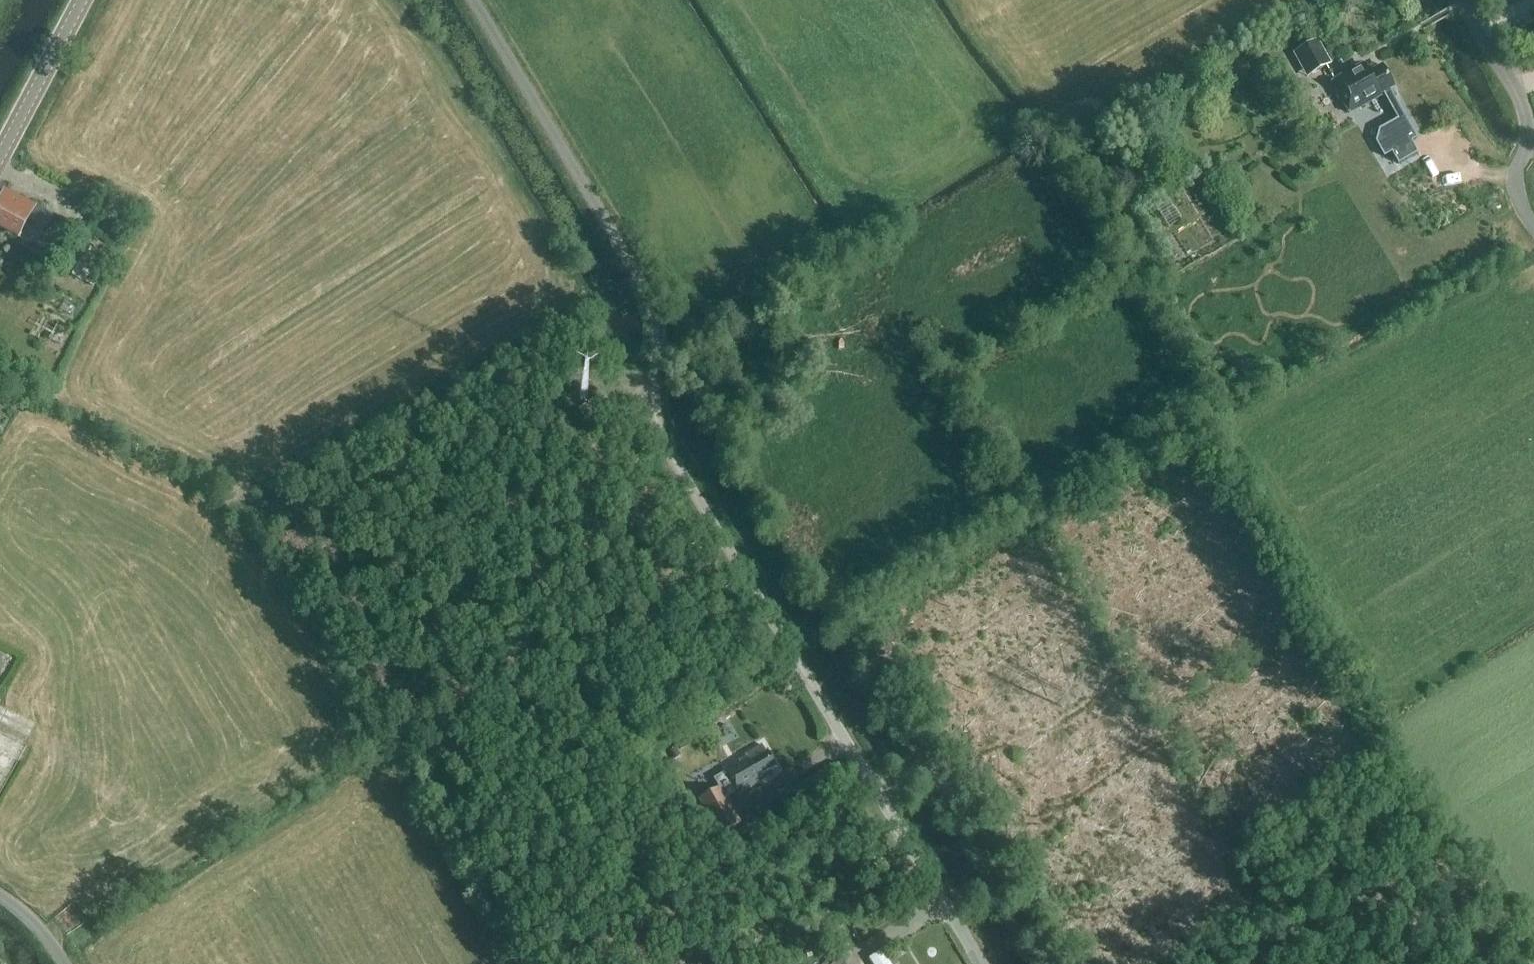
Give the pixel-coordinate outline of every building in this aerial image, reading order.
[(1294,54),(1307,77),(1330,64),(1317,41),(1294,54)] [(1364,66),(1332,83),(1349,114),(1381,96),(1380,94),(1384,92),(1399,120),(1380,131),(1376,142),(1384,157),(1392,153),(1394,156),(1399,164),(1418,153),(1411,142),(1417,139),(1390,89),(1391,88),(1394,86),(1383,65),(1368,73),(1364,66)] [(18,239),(28,220),(46,229),(52,216),(5,192),(0,202),(0,230),(18,239)] [(81,280),(93,286),(104,264),(92,259),(96,252),(78,243),(63,272),(81,281),(81,280)] [(585,421),(602,410),(595,399),(578,410),(585,421)] [(735,792),(736,794),(761,781),(758,775),(776,765),(768,751),(766,752),(762,744),(745,754),(746,756),(722,770),(724,772),(714,777),(721,788),(701,800),(720,834),(741,822),(727,797),(735,792)] [(832,963),(857,963),(849,952),(832,963)]
